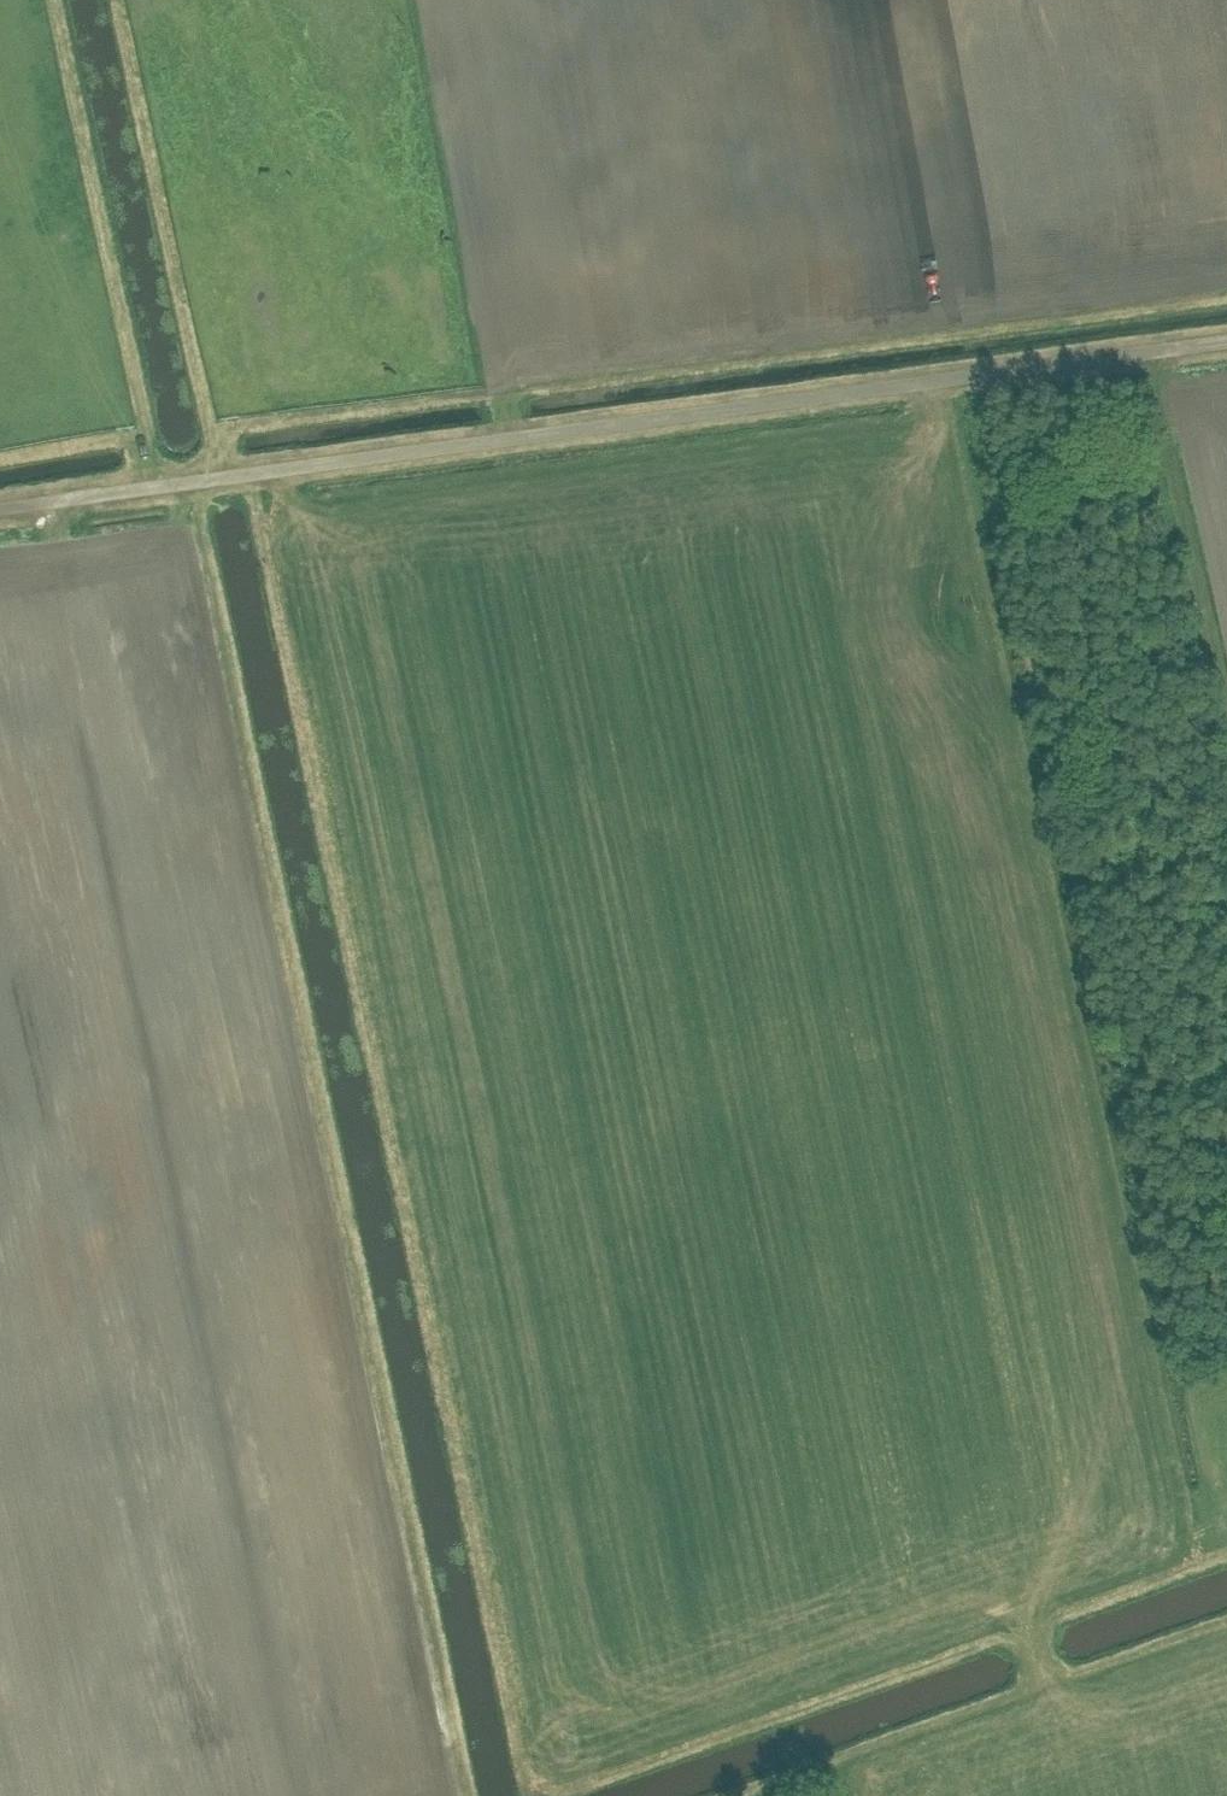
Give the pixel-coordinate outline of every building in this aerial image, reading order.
[(954,481),(952,467),(934,469),(936,483),(954,481)]
